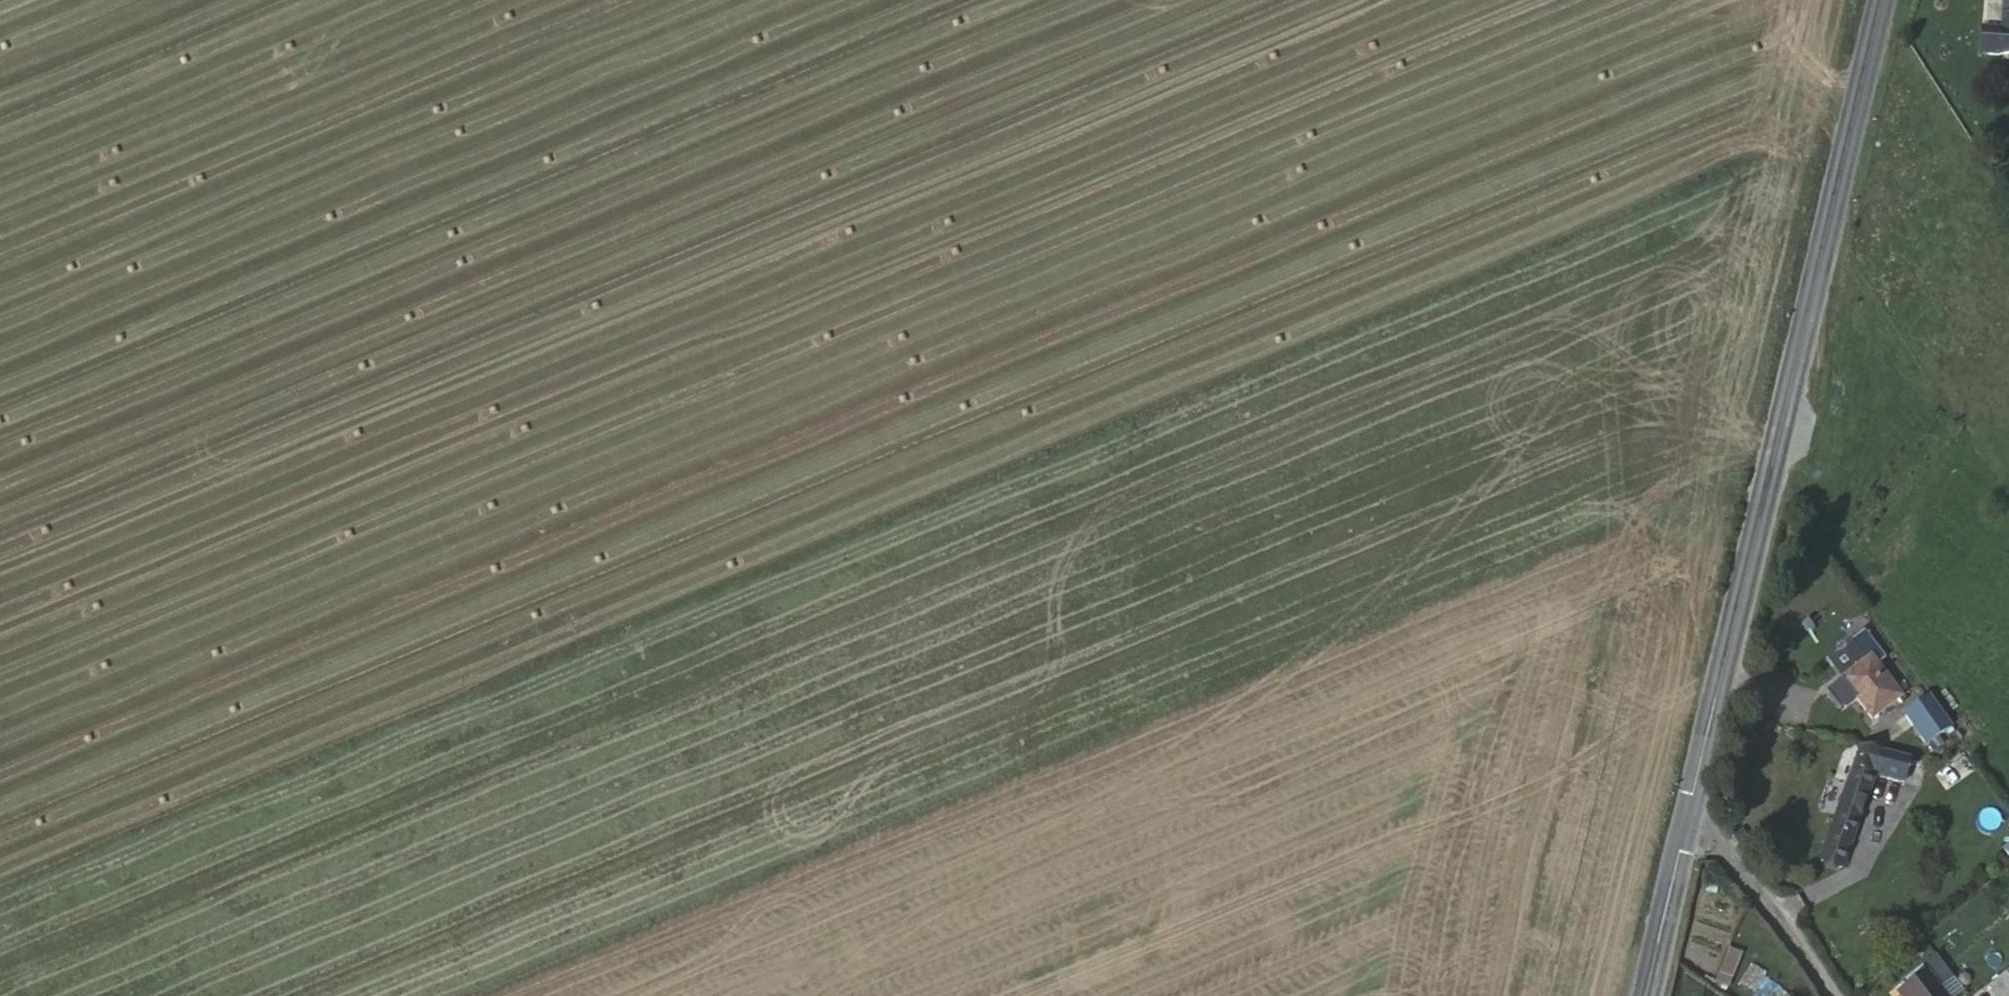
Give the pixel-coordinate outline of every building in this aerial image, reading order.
[(1986,41),(1969,40),(1969,64),(2008,64),(2008,0),(1987,0),(1986,41)] [(1868,673),(1841,692),(1854,708),(1860,703),(1878,726),(1918,697),(1906,681),(1896,689),(1885,674),(1892,668),(1870,638),(1852,651),(1868,673)] [(1935,705),(1911,723),(1932,752),(1956,734),(1935,705)] [(1912,759),(1860,746),(1855,768),(1879,777),(1877,780),(1906,788),(1912,759)] [(1879,777),(1855,768),(1817,859),(1841,868),(1877,780),(1879,777)] [(1739,815),(1730,820),(1736,835),(1745,829),(1739,815)] [(1715,984),(1730,989),(1743,956),(1727,950),(1715,984)] [(1937,951),(1921,964),(1925,970),(1903,986),(1896,992),(1899,995),(1947,995),(1940,985),(1954,974),(1937,951)] [(1925,970),(1921,964),(1899,981),(1903,986),(1925,970)] [(1989,985),(1997,995),(2008,995),(2008,971),(1989,985)]
